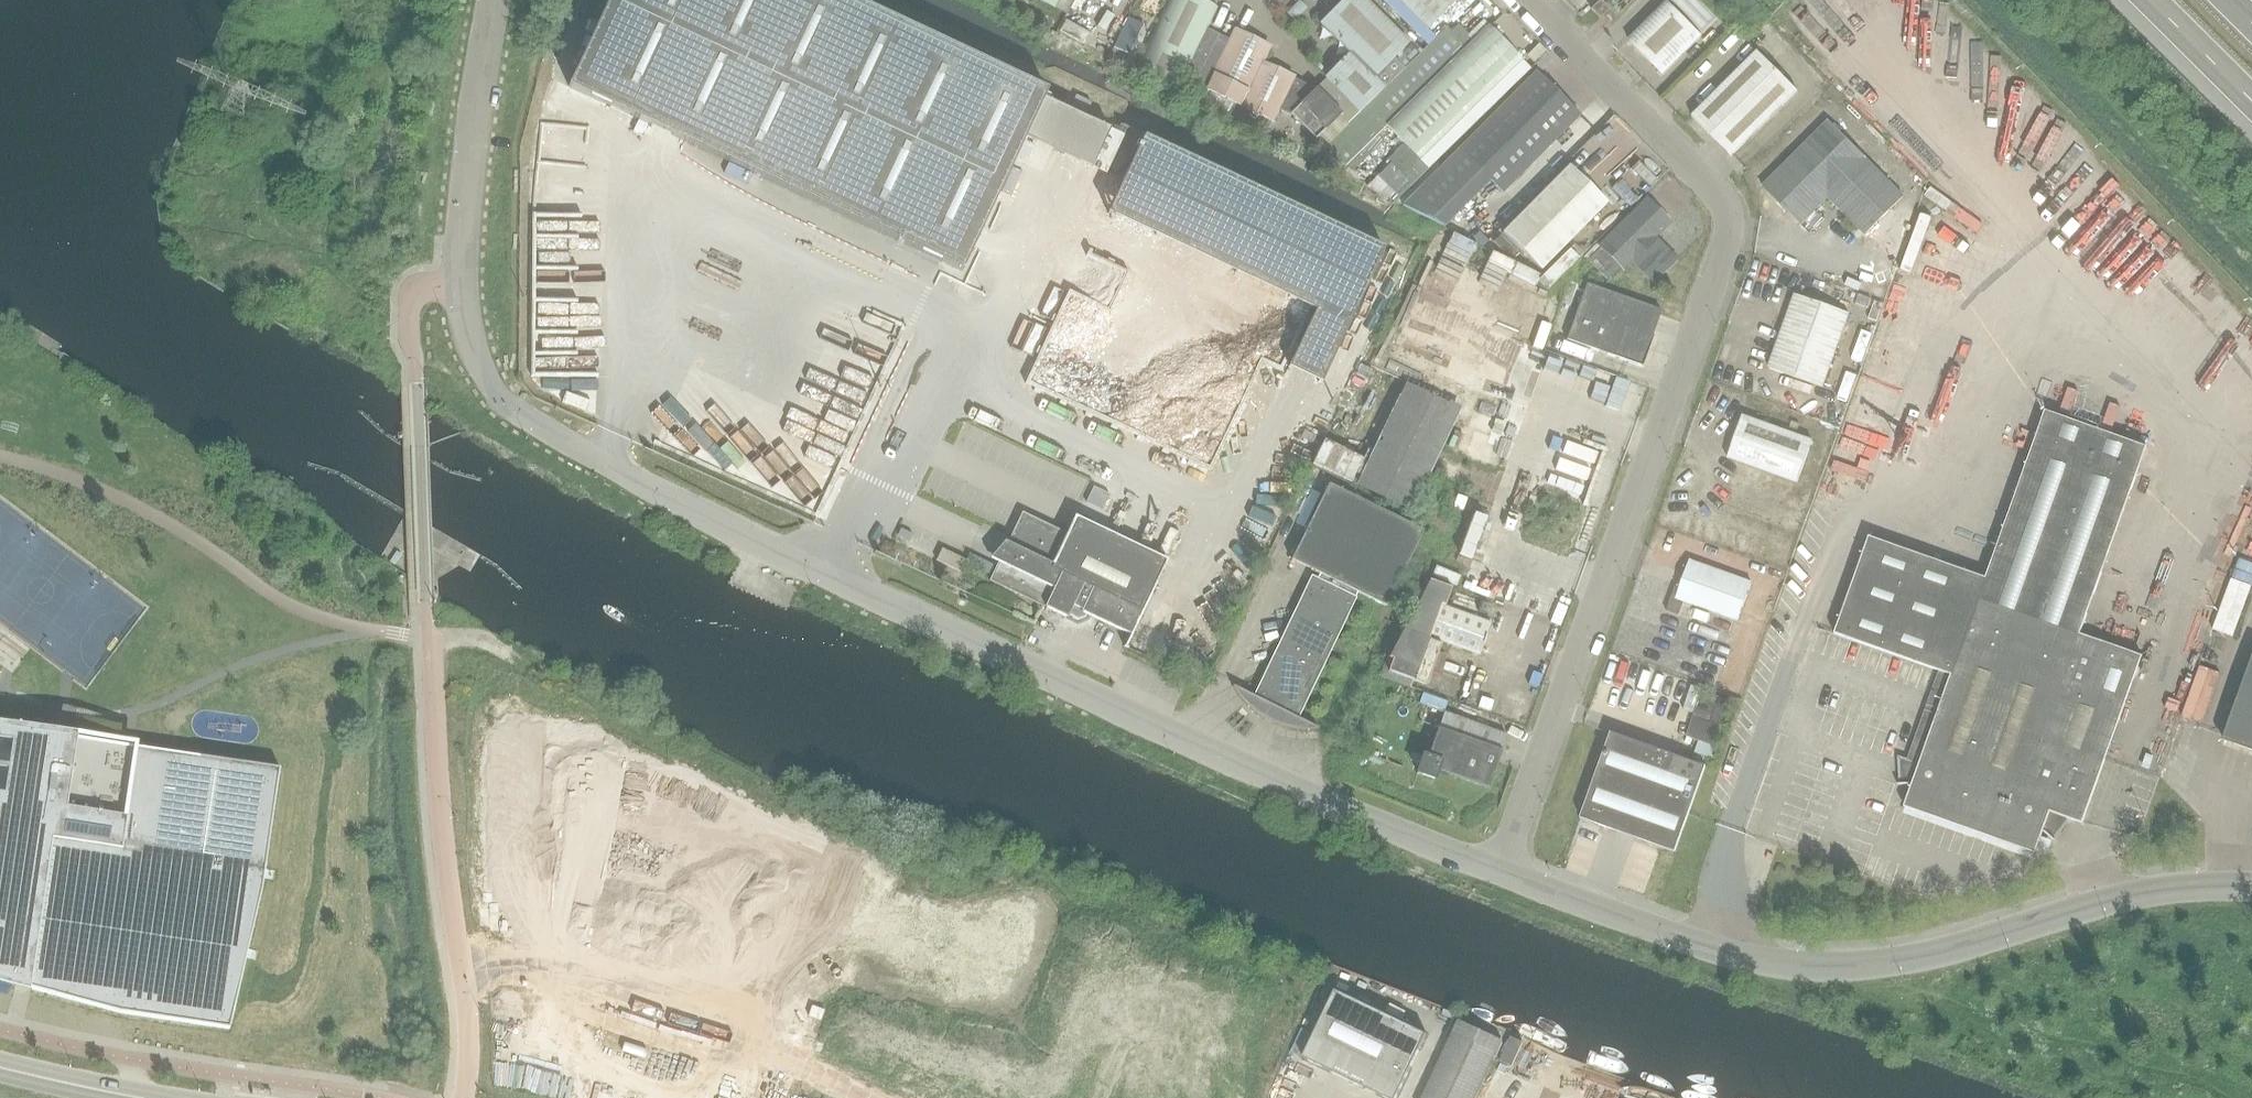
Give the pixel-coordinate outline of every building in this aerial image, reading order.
[(568,87),(962,272),(1026,136),(1106,174),(1124,136),(1044,99),(1047,91),(853,0),(609,0),(568,87)] [(1059,0),(1039,0),(1055,8),(1059,0)] [(1145,46),(1135,68),(1179,89),(1181,84),(1207,29),(1218,8),(1202,0),(1167,0),(1145,46)] [(1320,23),(1374,78),(1409,44),(1365,0),(1343,0),(1320,23)] [(1428,30),(1457,0),(1398,0),(1428,30)] [(1591,9),(1597,16),(1600,19),(1609,10),(1600,0),(1591,9)] [(1295,21),(1306,9),(1299,2),(1287,14),(1295,21)] [(1663,75),(1702,36),(1668,2),(1629,41),(1663,75)] [(1343,166),(1488,26),(1474,11),(1451,33),(1446,28),(1319,151),(1343,166)] [(1134,49),(1149,22),(1134,14),(1119,41),(1134,49)] [(1090,34),(1065,21),(1059,33),(1084,45),(1090,34)] [(1521,60),(1489,26),(1386,126),(1407,147),(1419,160),(1521,60)] [(1294,79),(1294,78),(1261,63),(1269,47),(1235,30),(1231,40),(1207,29),(1181,84),(1192,89),(1189,95),(1201,101),(1206,91),(1240,107),(1272,123),(1279,110),(1289,115),(1314,140),(1340,114),(1314,89),(1294,79)] [(1731,156),(1797,91),(1758,52),(1692,117),(1731,156)] [(1382,89),(1348,55),(1315,88),(1349,122),(1382,89)] [(1531,70),(1521,60),(1419,160),(1407,147),(1376,178),(1405,192),(1531,70)] [(1446,228),(1491,181),(1502,193),(1580,116),(1536,72),(1404,205),(1446,228)] [(1828,121),(1762,187),(1800,225),(1828,198),(1865,235),(1903,197),(1828,121)] [(1146,141),(1115,217),(1323,301),(1296,367),(1331,381),(1389,238),(1146,141)] [(1540,271),(1606,205),(1568,167),(1502,233),(1540,271)] [(1646,199),(1598,246),(1587,258),(1607,278),(1619,266),(1623,270),(1631,262),(1653,284),(1677,260),(1655,238),(1670,223),(1646,199)] [(1538,281),(1548,290),(1578,260),(1569,250),(1538,281)] [(1661,311),(1586,284),(1566,340),(1642,367),(1653,336),(1652,336),(1661,311)] [(1795,295),(1768,368),(1822,388),(1849,314),(1795,295)] [(1329,438),(1317,465),(1419,510),(1465,405),(1409,380),(1375,459),(1329,438)] [(2081,636),(2147,449),(2044,413),(1986,578),(1869,537),(1834,634),(1951,676),(1920,765),(1905,760),(1906,784),(1898,784),(1898,786),(1912,785),(1904,807),(2036,853),(2043,833),(2055,843),(2056,842),(2051,838),(2066,820),(2084,826),(2143,658),(2081,636)] [(1727,458),(1797,483),(1812,442),(1742,416),(1727,458)] [(833,448),(851,445),(849,432),(831,435),(833,448)] [(1386,607),(1423,531),(1328,485),(1291,561),(1320,575),(1317,579),(1311,576),(1253,696),(1233,686),(1232,687),(1234,691),(1237,695),(1239,699),(1242,702),(1246,706),(1250,710),(1254,713),(1258,716),(1262,719),(1267,722),(1272,724),(1277,726),(1282,728),(1287,729),(1292,730),(1298,731),(1303,731),(1308,731),(1313,731),(1318,730),(1318,728),(1298,718),(1357,599),(1356,598),(1358,594),(1386,607)] [(1168,562),(1167,561),(1073,521),(1067,535),(1020,515),(1006,549),(1001,547),(988,562),(996,566),(988,582),(1044,610),(1042,614),(1065,625),(1068,617),(1078,622),(1080,618),(1128,642),(1168,562)] [(964,562),(941,550),(935,562),(958,573),(964,562)] [(1666,611),(1679,616),(1684,602),(1738,621),(1751,583),(1689,561),(1679,589),(1675,587),(1666,611)] [(1432,587),(1384,676),(1427,692),(1443,649),(1432,645),(1433,642),(1481,660),(1493,627),(1449,611),(1454,596),(1432,587)] [(2240,612),(2244,600),(2230,595),(2220,628),(2236,633),(2242,613),(2240,612)] [(2224,742),(2251,752),(2251,662),(2224,742)] [(1729,702),(1701,693),(1686,738),(1699,742),(1693,758),(1716,766),(1721,749),(1714,747),(1729,702)] [(1501,752),(1506,736),(1444,713),(1427,758),(1423,756),(1417,773),(1434,779),(1437,771),(1488,789),(1501,752)] [(15,985),(32,989),(120,1013),(229,1029),(262,888),(280,768),(135,746),(136,742),(125,741),(75,733),(34,727),(0,722),(0,981),(15,985)] [(1611,733),(1580,819),(1675,853),(1706,767),(1611,733)] [(1389,1097),(1397,1097),(1427,1033),(1335,990),(1303,1058),(1389,1097)] [(1502,1042),(1458,1021),(1422,1097),(1476,1097),(1502,1042)] [(1511,1038),(1500,1062),(1512,1067),(1523,1043),(1511,1038)]
